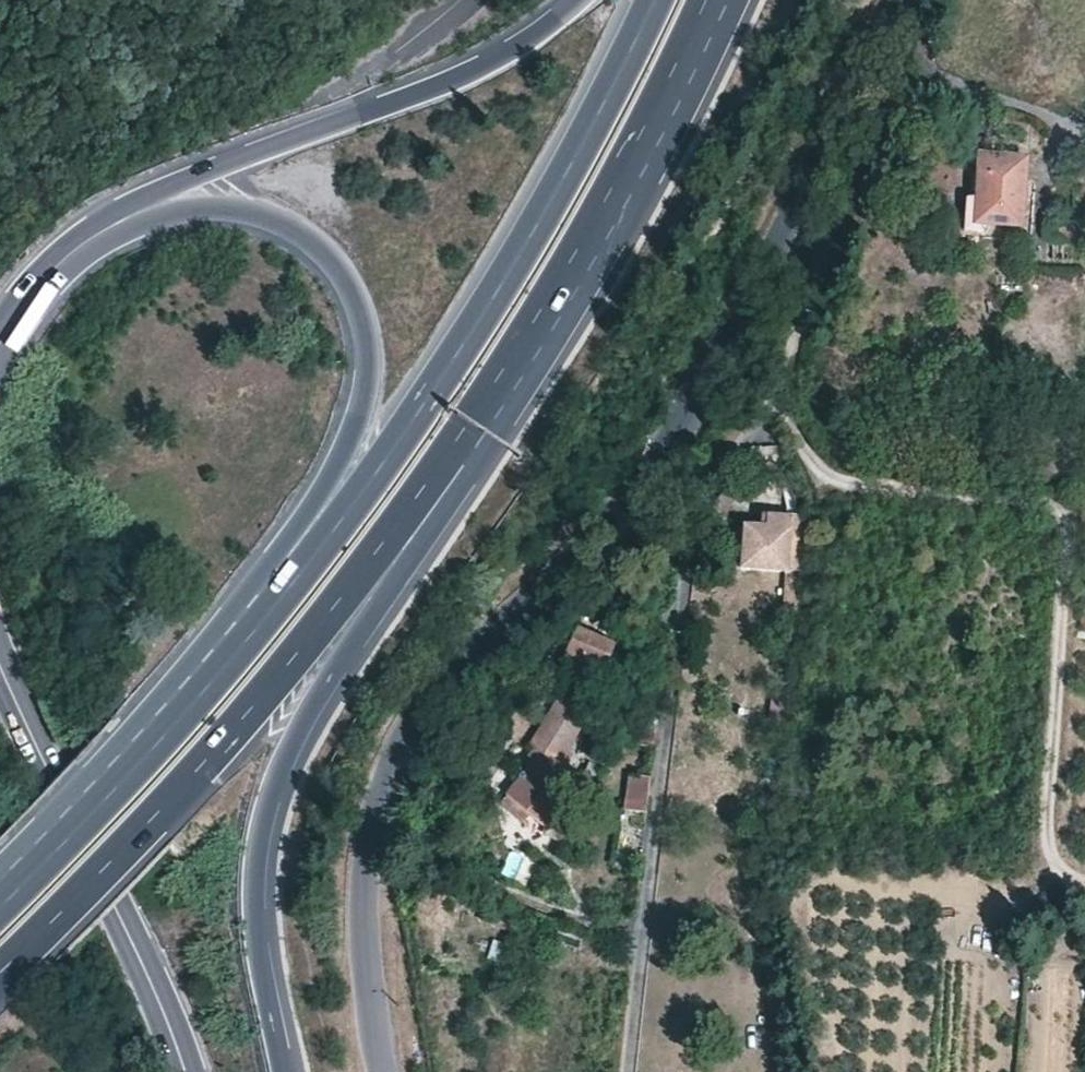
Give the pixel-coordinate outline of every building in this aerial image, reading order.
[(1024,226),(1028,158),(979,155),(974,223),(1024,226)] [(767,514),(765,527),(744,526),(742,567),(787,569),(784,599),(784,615),(798,616),(803,550),(800,517),(767,514)] [(614,643),(577,627),(559,671),(597,687),(614,643)] [(567,683),(530,746),(533,748),(526,756),(533,761),(516,784),(507,796),(529,814),(547,830),(546,833),(570,845),(582,775),(571,770),(567,768),(574,754),(567,749),(586,717),(581,714),(590,697),(567,683)] [(533,761),(526,756),(509,778),(516,784),(533,761)] [(638,817),(639,778),(631,777),(625,814),(638,817)] [(651,780),(639,778),(638,817),(646,818),(651,780)] [(522,823),(529,814),(507,796),(499,805),(522,823)]
